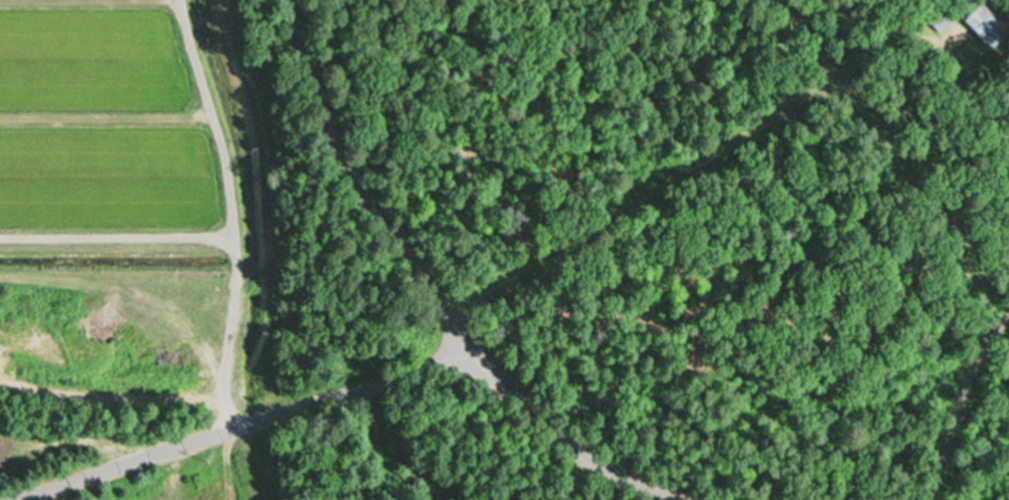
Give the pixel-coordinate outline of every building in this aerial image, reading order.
[(981,4),(963,22),(991,51),(1008,33),(1008,32),(981,4)]
